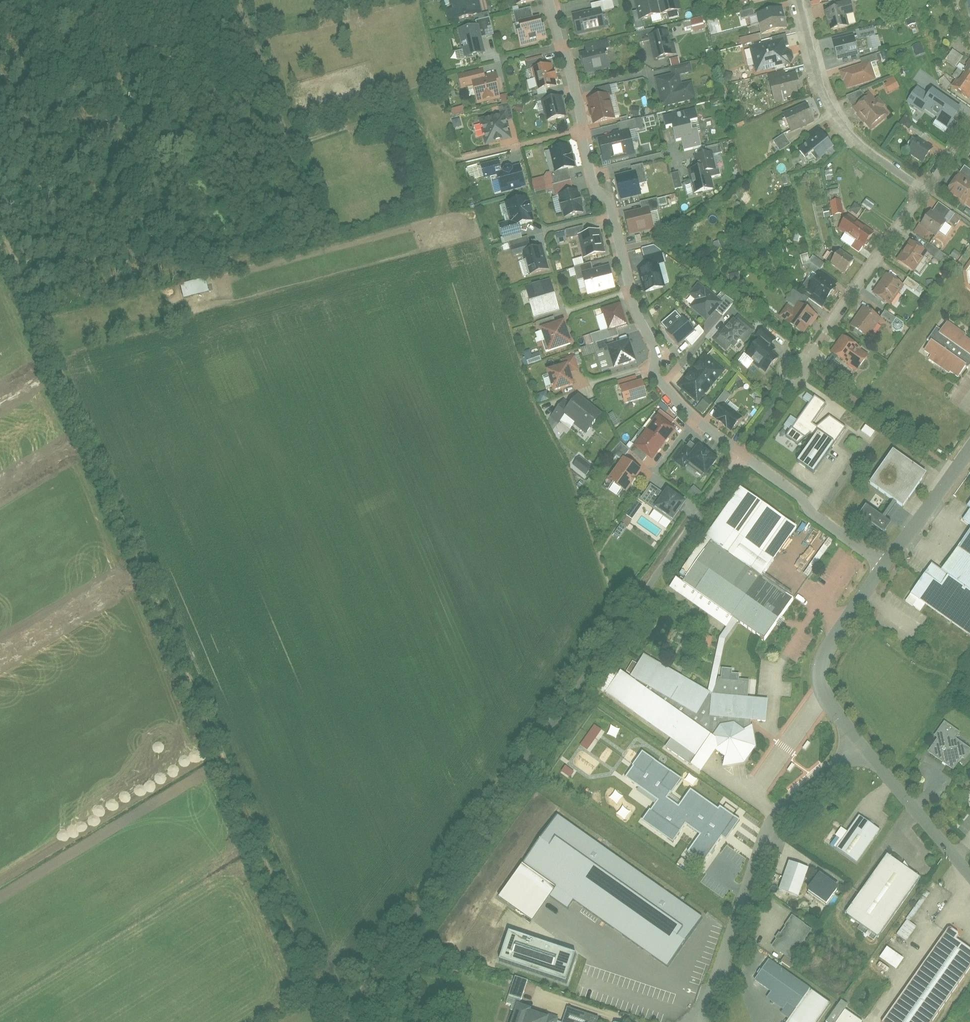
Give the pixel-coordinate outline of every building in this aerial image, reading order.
[(452,22),(482,16),(478,0),(433,0),(433,3),(447,0),(452,22)] [(637,2),(641,22),(659,18),(658,16),(679,11),(677,0),(646,0),(637,2)] [(573,16),(579,38),(609,30),(605,13),(615,11),(612,1),(593,6),(594,11),(573,16)] [(836,9),(824,12),(828,31),(848,27),(846,18),(853,16),(850,1),(835,4),(836,9)] [(520,37),(523,46),(548,40),(543,17),(534,20),(531,9),(514,13),(517,26),(522,25),(524,36),(520,37)] [(787,30),(782,9),(755,15),(760,36),(787,30)] [(459,32),(466,59),(487,54),(484,40),(496,37),(491,18),(478,21),(480,26),(459,32)] [(683,20),(684,33),(706,31),(704,18),(683,20)] [(720,33),(717,19),(708,21),(712,35),(720,33)] [(877,26),(857,31),(859,41),(869,39),(872,50),(881,48),(877,26)] [(656,30),(638,34),(640,45),(652,42),(657,62),(677,57),(671,33),(657,37),(656,30)] [(749,49),(756,75),(790,66),(785,48),(789,46),(786,36),(770,40),(771,43),(749,49)] [(852,36),(832,42),(837,62),(857,56),(852,36)] [(588,54),(581,55),(585,76),(612,70),(608,52),(612,51),(610,41),(586,46),(588,54)] [(912,47),(917,57),(926,53),(922,43),(912,47)] [(861,67),(841,73),(846,90),(875,81),(870,66),(882,62),(880,54),(860,60),(861,67)] [(953,88),(969,99),(969,62),(953,88)] [(533,71),(538,91),(559,86),(554,66),(533,71)] [(479,105),(504,98),(497,75),(487,78),(484,69),(459,76),(463,89),(474,86),(479,105)] [(782,72),(767,75),(774,104),(799,98),(797,91),(800,90),(796,73),(783,76),(782,72)] [(683,74),(656,80),(663,109),(699,101),(694,82),(686,84),(683,74)] [(899,88),(894,78),(883,84),(888,95),(899,88)] [(598,100),(589,102),(595,128),(620,122),(612,87),(595,91),(598,100)] [(917,89),(906,104),(947,132),(962,111),(932,90),(928,96),(917,89)] [(869,95),(851,109),(870,132),(888,117),(882,110),(886,108),(878,98),(874,101),(869,95)] [(544,102),(548,123),(566,119),(562,98),(544,102)] [(813,124),(805,105),(781,116),(789,134),(813,124)] [(452,109),(453,115),(465,113),(464,107),(452,109)] [(640,116),(640,108),(632,108),(632,116),(640,116)] [(698,111),(663,119),(666,132),(674,130),(677,144),(684,142),(686,151),(705,146),(702,134),(697,135),(695,124),(700,123),(698,111)] [(483,120),(489,146),(516,140),(509,114),(483,120)] [(906,114),(899,123),(909,130),(915,120),(906,114)] [(453,120),(454,128),(463,127),(462,119),(453,120)] [(621,136),(598,142),(604,163),(639,154),(636,143),(640,142),(635,123),(618,127),(621,136)] [(923,132),(912,125),(906,134),(915,140),(905,156),(923,167),(933,149),(919,140),(923,132)] [(818,162),(835,149),(818,126),(806,136),(810,141),(799,150),(806,159),(812,154),(818,162)] [(781,152),(792,146),(786,134),(774,141),(781,152)] [(697,170),(689,172),(695,197),(714,192),(710,177),(720,175),(715,157),(723,154),(721,146),(706,149),(708,156),(694,159),(697,170)] [(546,153),(551,176),(573,171),(568,148),(546,153)] [(22,153),(17,160),(25,165),(30,158),(22,153)] [(499,175),(504,194),(527,189),(521,166),(504,170),(502,162),(481,167),(484,179),(499,175)] [(946,194),(969,210),(969,209),(969,172),(963,167),(946,194)] [(827,184),(835,182),(832,170),(825,171),(827,184)] [(616,179),(622,201),(643,196),(638,173),(616,179)] [(674,190),(683,189),(681,173),(672,174),(674,190)] [(827,191),(834,216),(845,213),(838,188),(827,191)] [(560,197),(567,219),(586,213),(579,191),(560,197)] [(500,226),(504,239),(522,234),(521,228),(536,224),(529,197),(505,204),(510,223),(500,226)] [(919,224),(913,233),(924,240),(929,233),(936,238),(951,214),(938,206),(933,214),(930,212),(921,226),(919,224)] [(651,211),(625,216),(629,236),(655,230),(651,211)] [(866,249),(876,234),(849,215),(837,232),(844,237),(841,241),(859,253),(863,247),(866,249)] [(559,242),(569,240),(567,231),(557,233),(559,242)] [(580,236),(585,259),(606,254),(601,231),(580,236)] [(926,253),(908,241),(894,263),(912,275),(926,253)] [(646,269),(639,271),(646,295),(666,289),(660,266),(667,264),(662,245),(649,248),(651,257),(644,259),(646,269)] [(524,252),(531,276),(550,271),(543,247),(524,252)] [(830,266),(844,276),(853,262),(839,253),(830,266)] [(804,266),(810,265),(811,270),(823,268),(821,257),(810,259),(809,254),(802,255),(804,266)] [(584,258),(574,260),(575,267),(585,265),(584,258)] [(584,280),(589,296),(614,288),(608,267),(595,271),(592,264),(575,270),(579,282),(584,280)] [(904,286),(885,275),(872,295),(891,307),(904,286)] [(817,276),(804,295),(810,299),(822,307),(835,289),(817,276)] [(920,296),(925,289),(910,277),(904,284),(920,296)] [(207,278),(181,284),(185,299),(211,292),(207,278)] [(696,302),(691,308),(709,322),(716,313),(723,319),(734,305),(706,284),(703,288),(699,285),(689,298),(696,302)] [(551,285),(527,292),(535,319),(559,312),(551,285)] [(788,305),(779,318),(804,335),(815,318),(803,310),(810,299),(804,295),(794,288),(784,302),(788,305)] [(597,346),(614,340),(619,338),(617,332),(633,326),(626,305),(603,313),(609,331),(590,337),(594,347),(597,346)] [(880,320),(862,308),(848,330),(867,341),(880,320)] [(896,324),(893,328),(902,332),(907,322),(885,312),(883,318),(896,324)] [(736,317),(717,344),(736,357),(755,330),(736,317)] [(683,318),(666,334),(679,348),(696,332),(683,318)] [(545,354),(576,345),(570,321),(539,330),(545,354)] [(937,329),(921,353),(958,378),(966,367),(969,363),(969,343),(965,340),(967,337),(947,324),(942,333),(937,329)] [(762,342),(747,361),(770,378),(782,360),(773,353),(781,342),(764,329),(757,338),(762,342)] [(856,374),(868,357),(840,337),(828,353),(856,374)] [(610,351),(617,372),(639,364),(632,342),(617,347),(614,340),(597,346),(600,354),(610,351)] [(542,353),(533,354),(532,350),(526,351),(529,365),(544,362),(542,353)] [(705,357),(680,390),(700,405),(724,372),(705,357)] [(550,372),(557,393),(581,386),(577,374),(580,373),(576,358),(561,363),(562,368),(550,372)] [(619,384),(625,404),(647,397),(643,385),(637,386),(635,380),(619,384)] [(721,411),(715,420),(734,433),(744,419),(726,407),(732,398),(725,393),(715,407),(721,411)] [(815,397),(786,437),(797,445),(810,435),(815,438),(820,430),(817,427),(812,425),(826,405),(815,397)] [(567,402),(553,419),(560,424),(565,418),(587,437),(604,416),(581,398),(574,407),(567,402)] [(814,474),(846,429),(830,417),(817,427),(820,430),(815,438),(797,463),(814,474)] [(661,418),(637,448),(656,462),(680,432),(661,418)] [(691,464),(708,478),(720,462),(701,448),(696,454),(687,448),(675,463),(686,471),(691,464)] [(894,453),(871,485),(904,508),(927,476),(894,453)] [(588,476),(595,467),(581,457),(574,466),(588,476)] [(625,459),(611,481),(631,494),(645,472),(625,459)] [(695,486),(689,494),(697,500),(703,492),(695,486)] [(689,503),(670,491),(667,497),(652,487),(643,500),(676,522),(689,503)] [(741,489),(671,588),(727,626),(734,617),(764,638),(792,599),(763,578),(798,528),(741,489)] [(870,506),(863,517),(889,534),(896,523),(870,506)] [(912,599),(919,604),(969,639),(969,533),(942,574),(933,568),(912,599)] [(709,693),(645,656),(633,677),(697,714),(709,693)] [(714,736),(622,674),(608,694),(700,757),(714,736)] [(772,700),(712,695),(710,716),(769,722),(772,700)] [(945,722),(936,736),(940,739),(930,753),(955,770),(963,759),(966,761),(969,756),(969,749),(958,740),(962,734),(945,722)] [(722,748),(728,752),(727,767),(746,763),(758,744),(756,735),(753,725),(746,732),(743,729),(737,725),(729,725),(725,727),(719,731),(718,736),(719,743),(722,748)] [(657,801),(642,821),(674,843),(686,826),(700,835),(688,853),(704,864),(722,838),(726,841),(740,821),(720,807),(718,809),(691,790),(679,807),(668,800),(682,780),(643,752),(624,778),(657,801)] [(668,968),(703,918),(558,817),(501,898),(534,921),(550,898),(569,911),(574,903),(668,968)] [(877,830),(860,819),(840,850),(857,861),(877,830)] [(920,870),(891,850),(847,915),(877,935),(920,870)] [(790,862),(780,890),(798,896),(808,868),(790,862)] [(820,879),(809,896),(827,908),(839,891),(820,879)] [(813,930),(794,916),(772,947),(792,961),(813,930)] [(908,941),(918,927),(908,920),(898,934),(908,941)] [(946,931),(885,1021),(929,1021),(969,960),(969,947),(946,931)] [(500,961),(566,983),(576,954),(510,933),(500,961)] [(889,947),(881,958),(898,969),(906,958),(889,947)] [(810,989),(771,961),(757,981),(768,989),(764,995),(786,1010),(790,1004),(796,1009),(810,989)] [(527,982),(516,979),(510,997),(521,1001),(527,982)] [(810,989),(796,1009),(787,1021),(817,1021),(830,1004),(810,989)] [(942,1012),(948,1015),(956,1001),(951,997),(942,1012)] [(865,1020),(847,1009),(850,1004),(841,999),(827,1021),(864,1021),(865,1020)] [(517,1008),(512,1021),(554,1021),(517,1008)] [(594,1021),(567,1012),(563,1021),(594,1021)]
